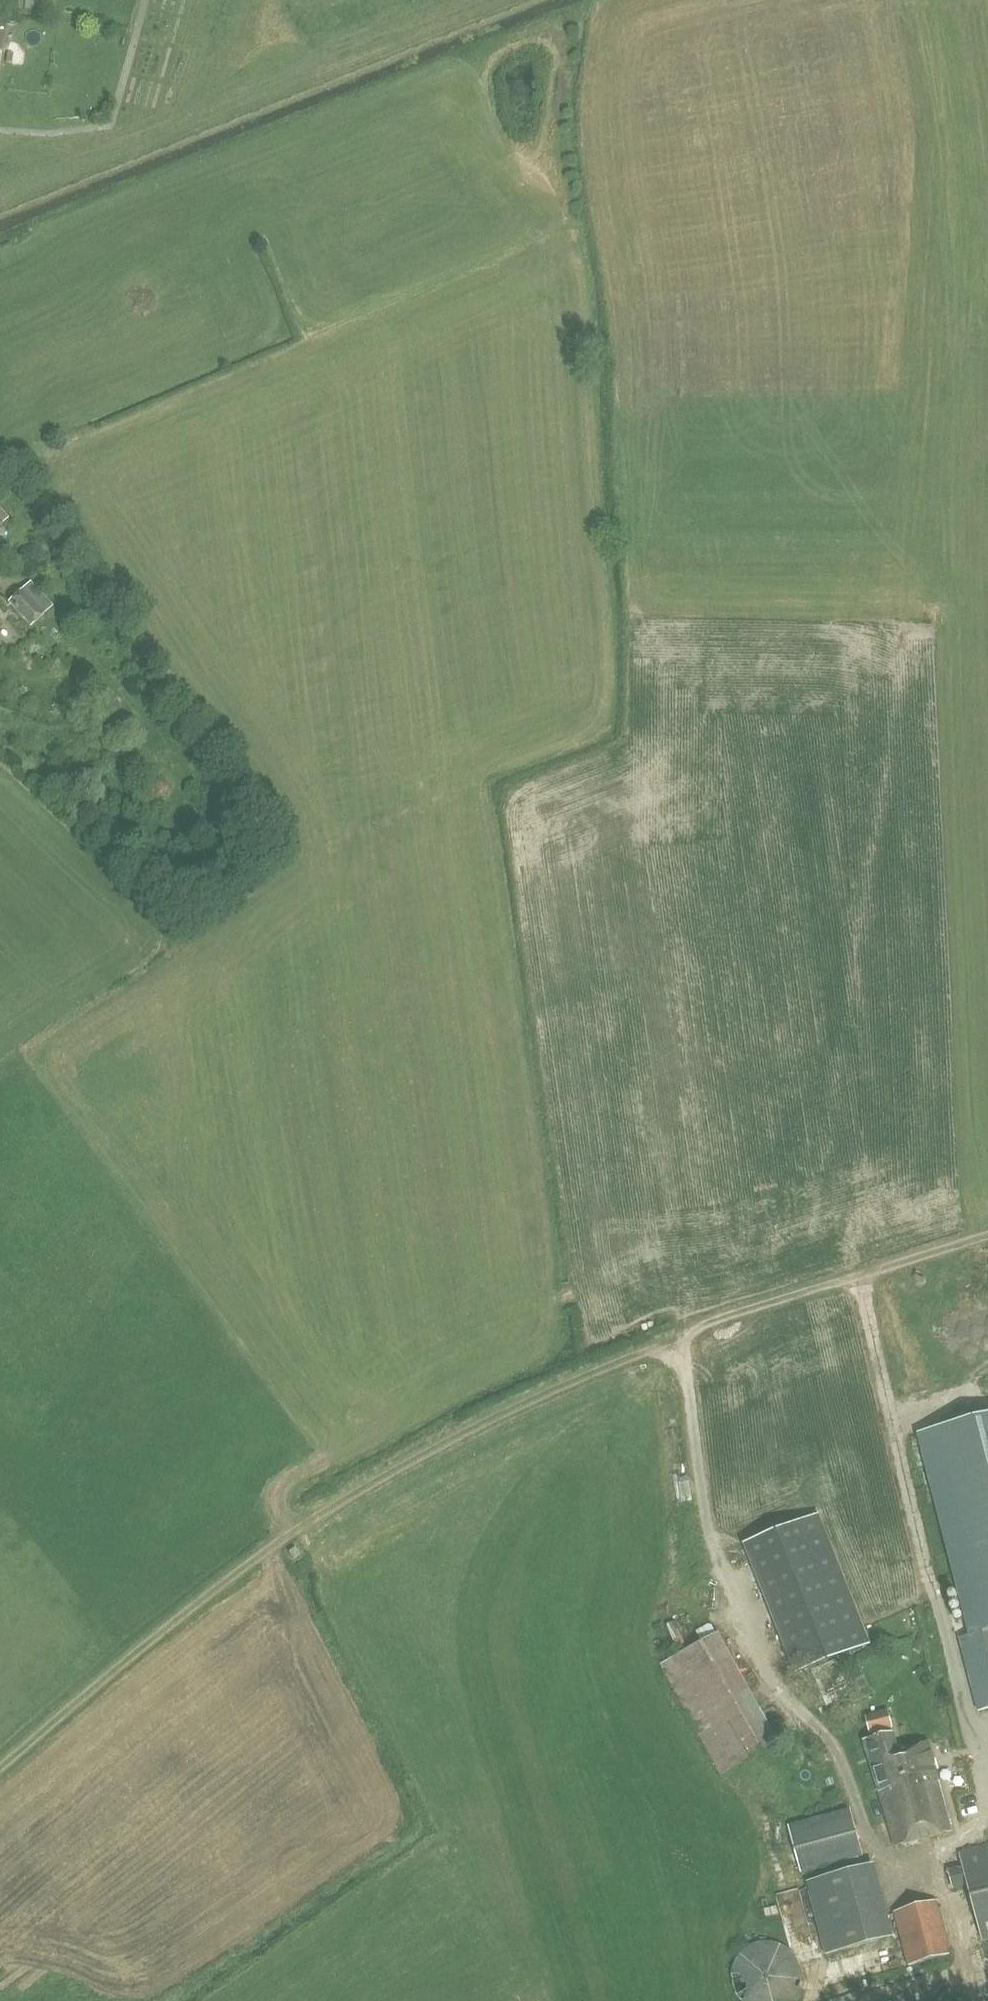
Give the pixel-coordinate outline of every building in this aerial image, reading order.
[(10,518),(0,507),(0,527),(10,518)] [(55,605),(34,581),(9,602),(32,627),(55,605)] [(981,1712),(987,1710),(987,1418),(922,1435),(973,1636),(963,1639),(981,1712)] [(793,1541),(829,1530),(823,1512),(787,1522),(793,1541)] [(289,1553),(294,1560),(301,1556),(297,1548),(289,1553)] [(774,1597),(789,1641),(824,1629),(826,1634),(857,1624),(843,1580),(848,1578),(843,1561),(801,1574),(805,1587),(774,1597)] [(703,1642),(662,1664),(722,1775),(781,1743),(720,1632),(717,1634),(711,1625),(707,1625),(697,1631),(703,1642)] [(867,1716),(871,1734),(895,1729),(890,1710),(867,1716)] [(898,1846),(953,1830),(930,1743),(900,1751),(895,1733),(865,1741),(879,1793),(883,1792),(898,1846)] [(804,1873),(865,1856),(852,1810),(791,1827),(804,1873)] [(962,1855),(965,1866),(964,1866),(970,1886),(984,1941),(987,1940),(987,1848),(962,1855)] [(900,1940),(881,1860),(815,1876),(833,1956),(900,1940)] [(956,1889),(970,1886),(964,1866),(951,1870),(956,1889)] [(910,1966),(953,1955),(939,1901),(897,1912),(910,1966)] [(756,2000),(809,2000),(811,2000),(792,1934),(741,1948),(756,2000)]
